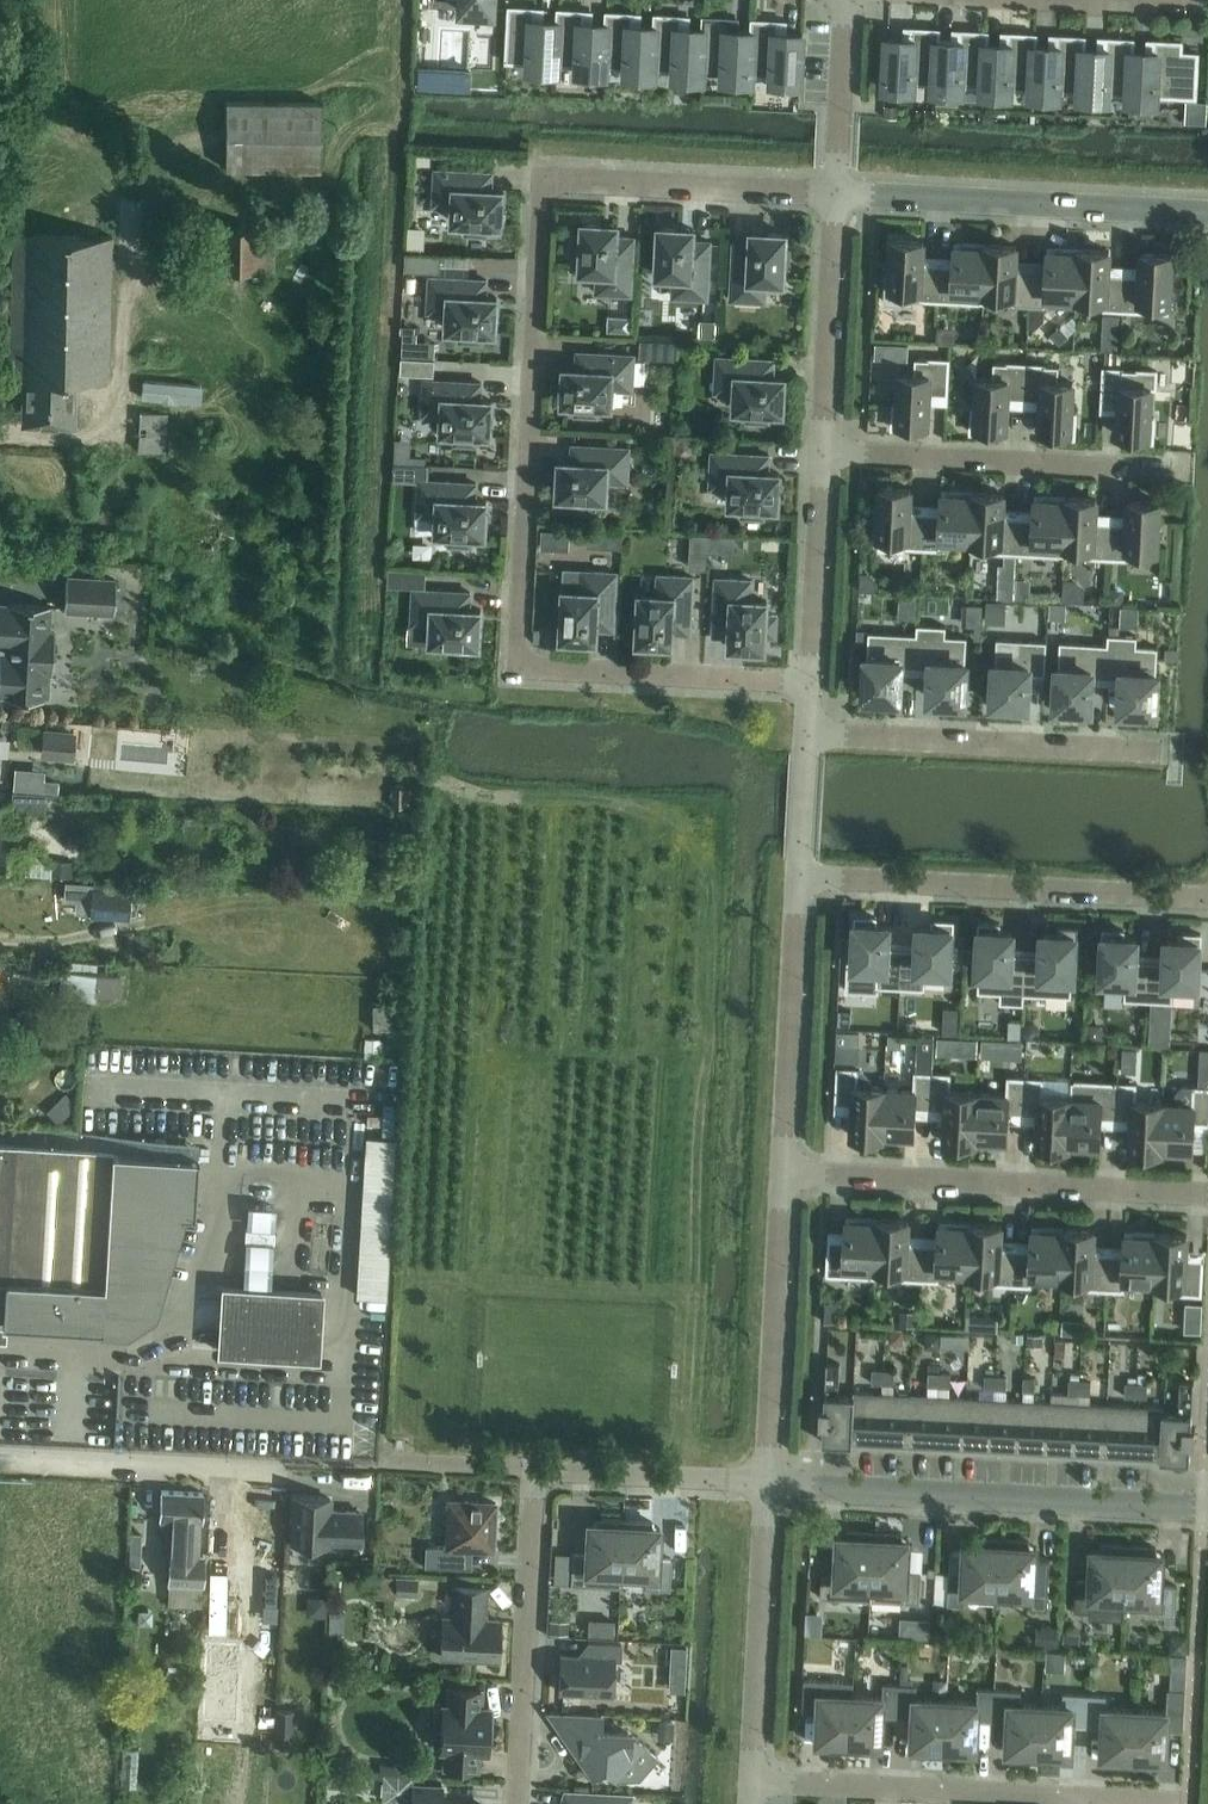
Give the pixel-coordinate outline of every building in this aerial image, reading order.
[(462,12),(494,14),(495,0),(463,0),(462,12)] [(510,7),(508,61),(531,62),(530,71),(558,73),(558,63),(559,63),(559,20),(535,18),(535,9),(510,7)] [(559,20),(559,63),(579,64),(579,74),(606,75),(607,66),(607,22),(584,21),(584,11),(559,10),(559,20)] [(607,22),(607,66),(628,67),(627,77),(655,78),(656,68),(656,25),(632,24),(633,14),(608,12),(607,22)] [(656,25),(656,68),(676,69),(676,79),(704,81),(704,71),(704,27),(681,26),(681,16),(656,15),(656,25)] [(704,27),(704,71),(725,72),(724,82),(752,83),(753,73),(753,30),(729,29),(730,19),(705,17),(704,27)] [(753,30),(753,73),(774,74),(773,84),(801,86),(804,32),(778,31),(778,21),(753,20),(753,30)] [(916,82),(937,84),(940,40),(941,30),(916,29),(915,39),(890,37),(886,90),(915,92),(916,82)] [(940,40),(937,84),(936,93),(964,95),(964,85),(985,86),(988,43),(989,33),(965,31),(964,42),(940,40)] [(988,43),(985,86),(985,96),(1012,97),(1013,87),(1034,89),(1037,45),(1038,35),(1013,34),(1012,44),(988,43)] [(1037,45),(1034,89),(1033,98),(1061,100),(1061,90),(1083,91),(1086,48),(1086,38),(1062,36),(1061,47),(1037,45)] [(1086,48),(1083,91),(1082,91),(1081,101),(1109,102),(1110,92),(1131,94),(1134,50),(1135,41),(1110,39),(1110,49),(1086,48)] [(1134,50),(1131,94),(1131,103),(1158,105),(1158,95),(1197,98),(1200,54),(1183,53),(1184,43),(1159,42),(1158,52),(1134,50)] [(420,87),(437,88),(472,90),(473,68),(468,68),(441,67),(421,66),(420,87)] [(320,102),(226,101),(224,170),(320,170),(320,102)] [(884,116),(894,117),(899,117),(899,105),(885,104),(884,115),(884,116)] [(984,112),(983,122),(994,123),(994,112),(984,112)] [(414,164),(431,165),(432,152),(414,152),(414,164)] [(492,190),(493,173),(436,170),(434,205),(455,206),(454,222),(467,223),(467,234),(488,235),(489,224),(502,225),(503,191),(492,190)] [(618,237),(618,225),(584,224),(583,237),(572,236),(571,257),(582,258),(582,271),(598,272),(597,293),(632,294),(635,238),(618,237)] [(203,269),(274,271),(275,228),(204,226),(203,269)] [(409,226),(408,250),(425,251),(427,227),(409,226)] [(694,241),(694,229),(660,228),(658,275),(675,276),(674,297),(708,298),(711,242),(694,241)] [(786,250),(787,234),(752,232),(752,244),(735,243),(732,300),(766,301),(767,281),(784,282),(785,266),(790,266),(790,250),(786,250)] [(9,377),(21,377),(20,427),(75,428),(77,378),(109,379),(112,236),(12,234),(9,377)] [(885,274),(884,304),(912,304),(912,300),(937,300),(939,266),(926,265),(928,242),(890,240),(888,275),(885,274)] [(939,266),(937,300),(984,303),(987,245),(955,243),(954,267),(939,266)] [(987,245),(984,303),(985,303),(985,295),(1012,296),(1012,304),(1029,305),(1031,271),(1015,270),(1016,246),(987,245)] [(1031,271),(1029,305),(1031,305),(1045,306),(1046,306),(1046,297),(1076,298),(1076,300),(1077,300),(1080,249),(1047,248),(1046,271),(1031,271)] [(1080,249),(1077,300),(1105,301),(1105,309),(1122,310),(1124,276),(1108,275),(1109,251),(1080,249)] [(1124,276),(1122,310),(1169,313),(1172,254),(1142,253),(1141,276),(1124,276)] [(407,254),(407,270),(440,272),(441,256),(407,254)] [(483,331),(496,332),(498,298),(486,297),(487,280),(431,277),(429,312),(449,313),(448,329),(461,330),(461,341),(482,342),(483,331)] [(1029,305),(1028,329),(1035,329),(1044,321),(1045,306),(1031,305),(1029,305)] [(609,315),(608,331),(632,333),(633,316),(609,315)] [(702,319),(701,335),(717,336),(718,319),(702,319)] [(402,326),(401,333),(404,333),(403,356),(435,357),(436,342),(418,341),(418,333),(416,333),(416,326),(402,326)] [(1061,326),(1051,335),(1059,344),(1059,349),(1074,349),(1075,337),(1067,337),(1069,335),(1061,326)] [(1103,337),(1102,349),(1118,350),(1119,338),(1103,337)] [(642,340),(641,357),(675,358),(675,342),(642,340)] [(876,342),(875,358),(892,359),(893,342),(876,342)] [(1122,352),(1106,351),(1105,362),(1122,363),(1122,352)] [(566,369),(564,403),(577,404),(576,415),(598,416),(598,405),(611,405),(612,389),(633,390),(635,355),(578,352),(577,370),(566,369)] [(402,374),(435,375),(436,359),(403,357),(402,374)] [(770,411),(783,412),(785,378),(773,377),(774,360),(718,357),(716,392),(736,393),(736,409),(749,410),(748,421),(770,422),(770,411)] [(898,405),(894,404),(892,428),(916,430),(916,425),(928,425),(929,394),(947,395),(949,360),(915,358),(914,374),(900,373),(898,405)] [(1008,398),(1025,399),(1027,364),(994,362),(993,378),(978,378),(977,409),(972,409),(971,433),(995,434),(995,429),(1006,430),(1008,398)] [(1059,366),(1027,364),(1025,399),(1042,400),(1040,431),(1051,432),(1051,437),(1075,438),(1076,414),(1072,413),(1073,382),(1058,382),(1059,366)] [(1150,418),(1152,388),(1156,388),(1157,371),(1104,368),(1102,403),(1120,404),(1118,435),(1130,436),(1130,441),(1154,442),(1155,418),(1150,418)] [(425,380),(423,414),(444,415),(443,432),(456,433),(455,444),(477,445),(478,434),(491,434),(492,400),(481,400),(482,383),(425,380)] [(201,386),(141,381),(140,399),(199,404),(201,386)] [(165,452),(167,413),(139,412),(137,451),(165,452)] [(681,440),(676,445),(676,452),(680,456),(687,456),(693,451),(693,445),(688,440),(681,440)] [(561,462),(559,496),(572,497),(572,508),(593,509),(594,498),(607,498),(608,482),(628,483),(630,448),(573,445),(572,463),(561,462)] [(744,506),(743,517),(765,518),(765,507),(778,507),(780,473),(769,473),(770,455),(713,452),(711,487),(732,488),(731,505),(744,506)] [(395,462),(395,479),(420,480),(428,481),(429,464),(395,462)] [(420,480),(418,515),(439,516),(438,533),(451,533),(450,544),(472,546),(472,535),(485,535),(487,501),(476,500),(477,483),(428,481),(420,480)] [(880,487),(878,538),(907,539),(907,547),(924,548),(926,514),(910,513),(911,489),(880,487)] [(926,514),(924,548),(941,549),(941,539),(971,541),(970,551),(972,551),(975,492),(942,491),(941,514),(926,514)] [(975,492),(972,551),(1017,553),(1019,518),(1003,518),(1004,494),(975,492)] [(1019,518),(1017,553),(1064,556),(1068,497),(1035,496),(1034,519),(1019,518)] [(1068,497),(1064,556),(1065,556),(1066,548),(1093,549),(1092,557),(1110,558),(1112,523),(1096,522),(1097,499),(1068,497)] [(1112,523),(1110,558),(1128,559),(1128,551),(1157,552),(1160,502),(1129,500),(1128,524),(1112,523)] [(692,534),(691,568),(707,569),(708,551),(709,551),(710,535),(692,534)] [(710,535),(709,551),(743,553),(744,537),(710,535)] [(426,587),(427,570),(389,568),(388,585),(426,587)] [(563,623),(562,638),(596,640),(597,629),(614,629),(617,573),(583,571),(582,592),(565,591),(564,606),(559,606),(558,622),(563,623)] [(639,627),(639,642),(673,644),(673,633),(691,633),(693,577),(659,575),(658,595),(641,595),(640,610),(636,610),(635,626),(639,627)] [(66,577),(64,608),(115,611),(116,580),(66,577)] [(731,636),(731,647),(765,649),(765,636),(777,636),(778,615),(767,614),(767,601),(751,600),(752,580),(717,578),(714,635),(731,636)] [(414,589),(412,624),(433,625),(432,642),(480,644),(482,610),(470,610),(471,592),(414,589)] [(1110,589),(1109,603),(1125,604),(1125,589),(1110,589)] [(987,600),(986,622),(1006,623),(1007,601),(987,600)] [(3,645),(2,654),(0,654),(0,693),(5,694),(5,697),(44,699),(45,671),(53,672),(55,632),(48,632),(49,605),(10,602),(10,606),(0,605),(0,644),(3,645)] [(1050,602),(1050,616),(1059,616),(1064,611),(1065,603),(1050,602)] [(1121,607),(1121,627),(1128,627),(1129,607),(1121,607)] [(864,685),(863,702),(885,703),(885,696),(899,696),(901,667),(917,668),(919,625),(917,625),(917,635),(869,632),(866,685),(864,685)] [(919,625),(917,668),(932,669),(931,698),(945,699),(945,706),(967,707),(967,691),(965,691),(968,637),(946,636),(947,626),(919,625)] [(1092,677),(1108,678),(1110,635),(1108,635),(1108,645),(1060,642),(1057,695),(1055,695),(1054,712),(1076,713),(1076,706),(1090,706),(1092,677)] [(1110,635),(1108,678),(1123,679),(1122,708),(1136,709),(1136,716),(1157,717),(1158,701),(1156,700),(1159,647),(1137,646),(1138,636),(1110,635)] [(1046,675),(1047,641),(997,639),(996,652),(994,692),(992,692),(991,708),(1013,709),(1013,702),(1027,703),(1029,674),(1046,675)] [(1179,649),(1165,649),(1165,659),(1179,659),(1179,649)] [(71,758),(71,756),(73,732),(44,730),(42,755),(71,758)] [(14,777),(13,789),(58,792),(59,780),(14,777)] [(407,787),(391,786),(389,806),(405,808),(407,787)] [(24,812),(45,813),(44,807),(45,791),(13,790),(13,803),(25,810),(24,812)] [(73,861),(52,861),(52,876),(73,876),(73,861)] [(131,890),(128,890),(129,881),(95,879),(94,888),(93,888),(91,916),(129,918),(131,890)] [(857,933),(856,962),(849,961),(847,991),(879,993),(880,987),(901,988),(903,948),(887,947),(888,925),(877,924),(877,917),(855,916),(855,933),(857,933)] [(903,948),(901,988),(925,989),(926,978),(949,979),(949,966),(950,954),(951,938),(953,938),(954,921),(933,920),(932,927),(921,927),(919,949),(903,948)] [(1001,993),(1000,1003),(1025,1004),(1025,994),(1027,954),(1011,954),(1012,931),(1000,931),(1001,924),(979,923),(978,939),(981,939),(978,992),(1001,993)] [(1027,954),(1025,994),(1072,997),(1075,944),(1077,944),(1078,928),(1057,927),(1056,934),(1044,933),(1043,955),(1027,954)] [(1103,929),(1102,945),(1105,945),(1103,987),(1125,988),(1125,1000),(1149,1001),(1151,972),(1151,961),(1135,960),(1136,938),(1124,937),(1125,930),(1103,929)] [(1151,972),(1149,1001),(1151,1001),(1149,1044),(1171,1045),(1173,1002),(1174,991),(1196,992),(1197,979),(1198,951),(1201,951),(1202,934),(1180,933),(1180,940),(1168,940),(1168,952),(1167,954),(1167,962),(1151,961),(1151,972)] [(964,949),(964,964),(975,964),(976,949),(964,949)] [(950,954),(949,966),(958,967),(958,954),(950,954)] [(62,971),(59,997),(95,1000),(96,995),(98,974),(62,971)] [(121,976),(98,974),(96,995),(119,997),(121,976)] [(393,1004),(372,1004),(373,1029),(393,1028),(393,1004)] [(839,1010),(838,1026),(851,1026),(852,1011),(839,1010)] [(1010,1021),(1009,1037),(1022,1038),(1022,1021),(1010,1021)] [(1025,1028),(1024,1034),(1029,1038),(1035,1038),(1040,1035),(1040,1028),(1035,1023),(1029,1023),(1025,1028)] [(1088,1023),(1087,1038),(1103,1039),(1104,1024),(1088,1023)] [(837,1031),(836,1047),(846,1047),(847,1032),(837,1031)] [(889,1035),(889,1048),(902,1048),(903,1035),(889,1035)] [(918,1036),(918,1052),(934,1053),(935,1036),(918,1036)] [(938,1037),(937,1052),(952,1052),(952,1038),(938,1037)] [(365,1038),(365,1057),(369,1057),(381,1057),(381,1044),(381,1041),(382,1040),(381,1038),(365,1038)] [(1009,1040),(1008,1059),(1022,1059),(1023,1041),(1009,1040)] [(839,1069),(837,1103),(854,1104),(852,1136),(882,1138),(884,1087),(857,1086),(857,1070),(839,1069)] [(884,1087),(882,1138),(914,1139),(916,1108),(931,1108),(933,1074),(916,1073),(915,1090),(885,1089),(886,1087),(884,1087)] [(933,1074),(931,1108),(947,1109),(945,1141),(975,1142),(977,1092),(950,1091),(950,1075),(933,1074)] [(977,1092),(975,1142),(1007,1144),(1009,1112),(1024,1113),(1026,1079),(1009,1078),(1008,1095),(978,1094),(978,1092),(977,1092)] [(1026,1079),(1024,1113),(1040,1114),(1038,1146),(1068,1147),(1070,1097),(1042,1095),(1043,1080),(1026,1079)] [(1070,1097),(1068,1147),(1100,1149),(1102,1117),(1117,1118),(1118,1083),(1072,1081),(1071,1097),(1070,1097)] [(1118,1083),(1117,1118),(1133,1119),(1131,1150),(1161,1152),(1163,1102),(1135,1100),(1136,1084),(1118,1083)] [(1161,1152),(1193,1154),(1195,1122),(1207,1123),(1207,1088),(1195,1087),(1194,1105),(1164,1103),(1164,1102),(1163,1102),(1161,1152)] [(5,1338),(5,1336),(5,1328),(128,1334),(156,1319),(185,1218),(194,1219),(198,1143),(46,1131),(45,1146),(0,1143),(0,1338),(5,1338)] [(356,1296),(387,1298),(389,1271),(397,1138),(366,1136),(356,1296)] [(279,1211),(247,1209),(246,1231),(245,1242),(243,1287),(274,1288),(279,1211)] [(828,1274),(876,1277),(879,1219),(847,1217),(846,1241),(830,1240),(828,1274)] [(879,1219),(876,1277),(877,1277),(877,1269),(904,1270),(904,1278),(922,1279),(923,1245),(908,1244),(909,1220),(879,1219)] [(923,1245),(922,1279),(938,1280),(939,1271),(969,1272),(968,1274),(969,1274),(972,1223),(940,1222),(938,1245),(923,1245)] [(972,1223),(969,1274),(997,1275),(997,1283),(1015,1284),(1016,1249),(1000,1249),(1002,1225),(972,1223)] [(1016,1249),(1015,1284),(1031,1285),(1032,1275),(1061,1277),(1061,1279),(1062,1279),(1065,1228),(1033,1227),(1031,1250),(1016,1249)] [(1065,1228),(1062,1279),(1090,1280),(1090,1288),(1108,1289),(1110,1254),(1093,1254),(1095,1230),(1065,1228)] [(1110,1254),(1108,1289),(1124,1290),(1124,1280),(1154,1282),(1154,1283),(1155,1283),(1158,1233),(1125,1231),(1124,1255),(1110,1254)] [(1158,1233),(1155,1283),(1183,1285),(1183,1293),(1202,1294),(1203,1259),(1186,1258),(1187,1235),(1158,1233)] [(223,1286),(220,1351),(319,1356),(323,1291),(274,1288),(243,1287),(223,1286)] [(823,1302),(822,1321),(830,1322),(837,1322),(838,1302),(823,1302)] [(921,1310),(920,1322),(934,1323),(935,1312),(921,1310)] [(901,1311),(900,1325),(916,1326),(917,1312),(901,1311)] [(967,1315),(967,1329),(998,1331),(999,1316),(967,1315)] [(1061,1315),(1060,1334),(1086,1335),(1086,1316),(1061,1315)] [(890,1331),(890,1343),(904,1344),(904,1332),(890,1331)] [(926,1333),(926,1348),(940,1349),(941,1334),(926,1333)] [(1012,1333),(1011,1342),(1024,1343),(1024,1334),(1012,1333)] [(942,1334),(941,1346),(955,1347),(956,1335),(942,1334)] [(1028,1334),(1028,1345),(1042,1346),(1042,1335),(1028,1334)] [(1057,1340),(1056,1356),(1066,1357),(1066,1341),(1057,1340)] [(824,1423),(823,1442),(853,1443),(853,1439),(854,1396),(839,1395),(841,1364),(827,1363),(825,1408),(821,1408),(820,1423),(824,1423)] [(929,1363),(928,1372),(930,1372),(940,1373),(940,1364),(929,1363)] [(873,1383),(883,1384),(884,1370),(873,1369),(873,1383)] [(884,1370),(883,1384),(894,1385),(895,1370),(884,1370)] [(929,1386),(939,1387),(940,1373),(930,1372),(929,1386)] [(940,1373),(939,1387),(951,1387),(951,1373),(940,1373)] [(1139,1373),(1138,1383),(1147,1384),(1147,1374),(1139,1373)] [(985,1389),(996,1390),(996,1376),(986,1375),(985,1389)] [(996,1376),(996,1390),(1007,1390),(1008,1376),(996,1376)] [(1025,1377),(1024,1391),(1035,1392),(1036,1378),(1025,1377)] [(1070,1394),(1081,1394),(1081,1380),(1070,1380),(1070,1394)] [(1081,1380),(1081,1394),(1091,1395),(1092,1381),(1081,1380)] [(1126,1397),(1137,1397),(1138,1383),(1127,1382),(1126,1397)] [(1165,1412),(1161,1455),(1161,1459),(1190,1461),(1191,1442),(1196,1443),(1196,1428),(1192,1427),(1195,1382),(1181,1382),(1180,1413),(1165,1412)] [(1138,1383),(1137,1397),(1148,1398),(1148,1384),(1147,1384),(1138,1383)] [(854,1396),(853,1439),(880,1440),(881,1392),(854,1391),(854,1396)] [(881,1392),(880,1440),(905,1441),(909,1394),(881,1392)] [(909,1394),(905,1441),(934,1443),(937,1395),(909,1394)] [(937,1395),(934,1443),(966,1445),(968,1397),(937,1395)] [(968,1397),(966,1445),(993,1446),(994,1398),(968,1397)] [(994,1398),(993,1446),(1021,1447),(1023,1400),(994,1398)] [(1023,1400),(1021,1447),(1050,1449),(1051,1401),(1023,1400)] [(1051,1401),(1050,1449),(1077,1450),(1078,1403),(1051,1401)] [(1078,1403),(1077,1450),(1103,1452),(1107,1404),(1078,1403)] [(1107,1404),(1103,1452),(1133,1453),(1135,1406),(1107,1404)] [(1135,1406),(1133,1453),(1161,1455),(1165,1412),(1165,1407),(1135,1406)] [(163,1490),(161,1518),(171,1552),(170,1581),(170,1583),(168,1604),(202,1606),(203,1585),(203,1582),(205,1553),(200,1552),(202,1522),(203,1492),(163,1490)] [(294,1496),(292,1542),(329,1544),(329,1540),(360,1542),(361,1512),(330,1510),(331,1498),(294,1496)] [(426,1545),(425,1566),(463,1568),(464,1549),(494,1551),(496,1503),(449,1500),(446,1546),(426,1545)] [(587,1554),(572,1554),(570,1585),(621,1587),(624,1520),(596,1519),(595,1532),(588,1532),(587,1554)] [(624,1520),(621,1587),(622,1573),(644,1574),(645,1588),(670,1590),(672,1559),(657,1558),(658,1536),(651,1535),(652,1521),(624,1520)] [(824,1546),(821,1598),(872,1600),(875,1533),(846,1531),(846,1537),(838,1537),(838,1539),(839,1539),(839,1547),(824,1546)] [(875,1533),(872,1600),(921,1603),(923,1572),(924,1549),(909,1548),(909,1542),(911,1543),(911,1541),(902,1540),(903,1535),(875,1533)] [(966,1591),(999,1593),(1002,1540),(973,1538),(973,1544),(965,1544),(965,1545),(966,1545),(966,1552),(951,1551),(950,1573),(937,1573),(935,1604),(965,1605),(966,1591)] [(1002,1540),(999,1593),(1032,1595),(1032,1609),(1048,1609),(1051,1559),(1036,1558),(1036,1549),(1038,1549),(1038,1547),(1029,1547),(1030,1541),(1002,1540)] [(1077,1580),(1075,1611),(1092,1612),(1092,1617),(1125,1619),(1126,1600),(1129,1546),(1100,1545),(1100,1551),(1092,1550),(1092,1552),(1093,1552),(1092,1581),(1077,1580)] [(1129,1546),(1126,1600),(1159,1601),(1159,1615),(1175,1616),(1177,1585),(1162,1584),(1163,1556),(1165,1556),(1165,1554),(1156,1554),(1157,1548),(1129,1546)] [(130,1549),(130,1566),(141,1566),(142,1549),(130,1549)] [(211,1574),(209,1632),(225,1633),(228,1575),(211,1574)] [(416,1578),(397,1577),(396,1594),(416,1595),(416,1578)] [(498,1660),(500,1620),(485,1620),(486,1588),(455,1587),(454,1618),(444,1618),(442,1657),(498,1660)] [(307,1596),(306,1616),(325,1616),(326,1596),(307,1596)] [(806,1622),(806,1633),(822,1634),(824,1612),(807,1611),(806,1622)] [(602,1618),(601,1635),(614,1636),(615,1619),(602,1618)] [(915,1618),(913,1637),(919,1638),(930,1638),(931,1619),(917,1618),(915,1618)] [(568,1634),(569,1621),(549,1620),(548,1633),(568,1634)] [(1037,1625),(1036,1646),(1058,1647),(1059,1626),(1037,1625)] [(1063,1631),(1062,1647),(1079,1648),(1080,1632),(1063,1631)] [(1171,1635),(1170,1651),(1188,1652),(1189,1636),(1171,1635)] [(208,1640),(204,1719),(240,1721),(244,1641),(208,1640)] [(860,1641),(860,1653),(872,1654),(873,1642),(860,1641)] [(562,1656),(560,1692),(612,1694),(614,1660),(621,1660),(622,1645),(588,1643),(588,1657),(562,1656)] [(671,1645),(670,1663),(685,1663),(686,1646),(671,1645)] [(1172,1654),(1172,1670),(1187,1671),(1188,1655),(1172,1654)] [(901,1677),(901,1684),(914,1685),(915,1677),(901,1677)] [(828,1748),(850,1749),(853,1695),(854,1695),(854,1682),(805,1679),(803,1710),(820,1711),(818,1740),(817,1739),(817,1741),(828,1742),(828,1748)] [(853,1695),(850,1749),(872,1750),(872,1744),(883,1745),(883,1743),(882,1743),(884,1714),(899,1715),(901,1684),(883,1683),(883,1697),(854,1695),(853,1695)] [(923,1753),(944,1754),(947,1700),(918,1699),(918,1685),(914,1685),(901,1684),(899,1715),(915,1716),(913,1744),(912,1744),(912,1746),(923,1747),(923,1753)] [(479,1751),(488,1751),(490,1721),(486,1721),(486,1708),(481,1708),(482,1689),(448,1687),(447,1706),(442,1706),(442,1711),(437,1711),(436,1743),(440,1743),(440,1749),(445,1749),(444,1768),(478,1770),(479,1751)] [(947,1700),(944,1754),(967,1755),(967,1749),(978,1750),(978,1748),(977,1748),(979,1719),(994,1720),(995,1689),(978,1688),(977,1702),(947,1700)] [(1137,1710),(1134,1764),(1156,1765),(1156,1759),(1167,1759),(1168,1758),(1167,1758),(1168,1729),(1184,1730),(1186,1689),(1169,1688),(1167,1712),(1137,1710)] [(1018,1757),(1039,1759),(1042,1705),(1023,1704),(1022,1692),(1022,1690),(995,1689),(994,1720),(1009,1721),(1008,1749),(1007,1749),(1007,1751),(1018,1752),(1018,1757)] [(1042,1705),(1039,1759),(1061,1760),(1062,1754),(1073,1755),(1073,1753),(1072,1753),(1073,1724),(1089,1725),(1090,1694),(1064,1692),(1064,1694),(1061,1706),(1042,1705)] [(185,1693),(185,1702),(198,1703),(198,1694),(185,1693)] [(1112,1762),(1134,1764),(1137,1710),(1107,1709),(1108,1695),(1090,1694),(1089,1725),(1104,1726),(1103,1754),(1102,1754),(1102,1756),(1113,1757),(1112,1762)] [(276,1710),(274,1745),(292,1746),(293,1710),(276,1710)] [(658,1757),(628,1732),(601,1731),(602,1716),(549,1713),(593,1778),(605,1770),(617,1780),(639,1779),(658,1757)] [(674,1722),(658,1721),(658,1738),(673,1739),(674,1722)] [(129,1732),(122,1741),(129,1747),(136,1739),(129,1732)] [(346,1756),(336,1742),(325,1750),(336,1764),(346,1756)] [(406,1763),(405,1774),(414,1775),(437,1776),(437,1766),(406,1763)] [(412,1803),(442,1803),(443,1787),(413,1785),(414,1775),(405,1774),(384,1773),(382,1802),(412,1802),(412,1803)] [(632,1795),(565,1792),(561,1803),(629,1803),(632,1795)]
